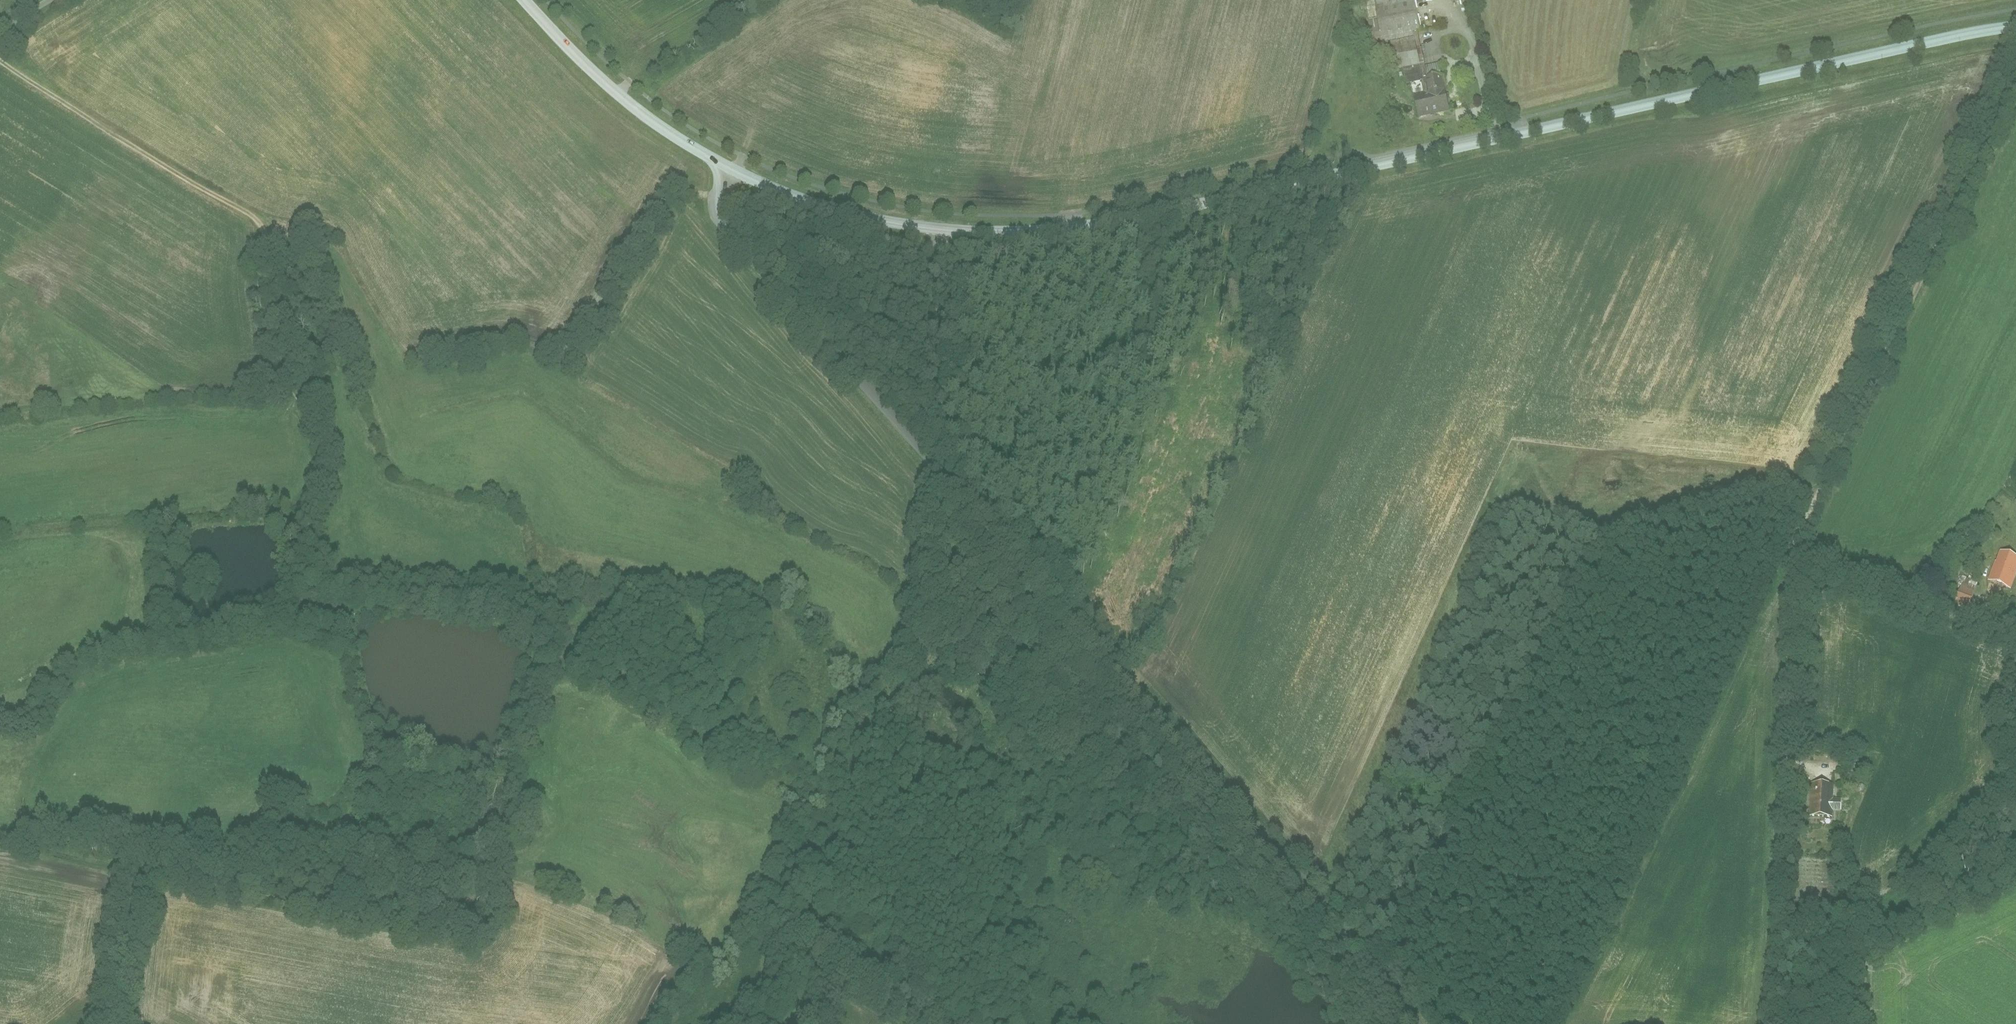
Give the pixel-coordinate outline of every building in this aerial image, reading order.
[(1379,8),(1384,42),(1423,36),(1418,2),(1379,8)] [(1391,45),(1395,70),(1421,65),(1417,41),(1391,45)] [(1448,93),(1446,94),(1443,66),(1425,69),(1429,97),(1414,99),(1417,118),(1451,114),(1448,93)] [(2015,578),(2015,560),(1997,551),(1981,587),(2007,599),(2015,578)] [(1958,588),(1951,604),(1980,616),(1987,600),(1958,588)] [(1842,802),(1832,802),(1832,785),(1809,785),(1810,820),(1832,820),(1832,813),(1842,813),(1842,802)]
